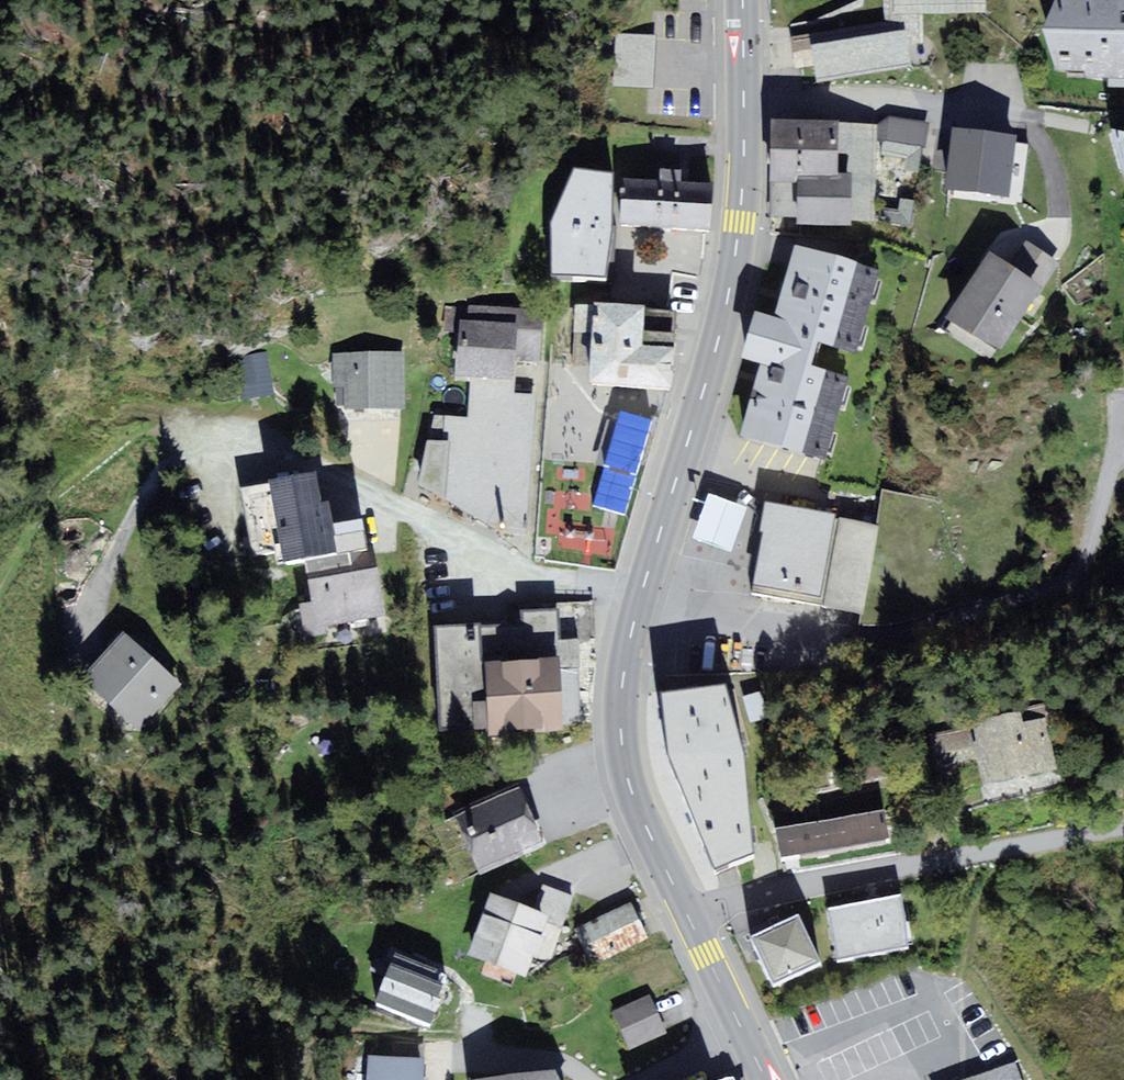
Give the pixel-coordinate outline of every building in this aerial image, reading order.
[(886,33),(907,30),(909,41),(922,41),(920,12),(988,12),(988,0),(883,0),(886,33)] [(1041,32),(1060,71),(1123,73),(1123,0),(1054,0),(1041,32)] [(909,41),(907,30),(886,33),(809,46),(815,82),(913,66),(909,41)] [(655,41),(617,40),(616,90),(654,90),(655,41)] [(839,119),(772,117),(769,216),(797,217),(797,225),(853,227),(853,221),(872,221),(874,142),(875,124),(839,122),(839,119)] [(893,117),(875,124),(874,142),(925,148),(929,120),(893,117)] [(1111,128),(1123,174),(1123,131),(1111,128)] [(1013,139),(956,132),(950,180),(1007,187),(1013,139)] [(714,182),(680,180),(681,168),(659,167),(658,179),(656,226),(712,229),(714,182)] [(613,177),(612,171),(574,168),(551,224),(554,274),(606,274),(610,223),(613,177)] [(610,223),(656,226),(658,179),(613,177),(610,223)] [(946,319),(1001,353),(1059,261),(1026,240),(1010,264),(989,251),(946,319)] [(879,268),(794,244),(774,315),(754,310),(748,332),(815,351),(818,341),(856,352),(879,268)] [(677,306),(594,301),(594,306),(592,332),(588,384),(671,389),(677,306)] [(543,310),(469,304),(468,309),(446,307),(444,331),(460,332),(457,377),(470,378),(515,381),(516,359),(527,360),(539,361),(543,310)] [(592,332),(594,306),(574,304),(572,330),(592,332)] [(811,364),(815,351),(748,332),(741,358),(759,364),(739,435),(825,459),(849,374),(811,364)] [(404,351),(332,352),(333,408),(405,407),(404,351)] [(266,353),(236,359),(244,399),(274,394),(266,353)] [(515,381),(470,378),(467,417),(434,415),(434,440),(428,439),(424,488),(448,502),(495,528),(527,528),(537,395),(514,393),(515,381)] [(314,471),(270,478),(283,561),(304,557),(312,603),(298,605),(303,638),(327,635),(326,624),(385,615),(374,547),(366,548),(363,529),(348,531),(335,533),(329,499),(318,500),(314,471)] [(748,506),(709,493),(693,538),(731,552),(748,506)] [(836,514),(766,501),(760,532),(763,532),(752,592),(863,613),(880,526),(835,517),(836,514)] [(481,623),(434,627),(441,731),(489,728),(489,736),(563,732),(562,722),(583,720),(578,636),(560,637),(558,608),(522,610),(523,623),(481,626),(481,623)] [(182,684),(123,631),(80,678),(139,731),(182,684)] [(662,692),(669,760),(744,749),(724,683),(662,692)] [(1056,769),(1046,717),(1023,722),(1021,710),(1006,713),(1019,777),(1056,769)] [(1019,777),(1006,713),(970,720),(984,784),(1019,777)] [(753,859),(744,749),(669,760),(715,874),(753,859)] [(525,796),(462,824),(485,876),(548,848),(525,796)] [(883,808),(776,827),(781,859),(889,840),(883,808)] [(491,893),(467,954),(526,976),(533,956),(539,958),(547,937),(542,935),(549,915),(491,893)] [(827,908),(836,962),(911,947),(901,893),(874,898),(827,908)] [(593,966),(648,939),(630,902),(575,929),(593,966)] [(777,924),(749,937),(773,988),(822,961),(799,914),(777,924)] [(447,973),(395,952),(372,1006),(428,1026),(441,999),(438,998),(447,973)] [(650,995),(614,1010),(629,1048),(665,1033),(650,995)] [(425,1057),(368,1055),(367,1079),(424,1079),(425,1057)] [(966,1079),(1021,1079),(1016,1062),(966,1079)] [(555,1070),(478,1079),(560,1079),(555,1070)]
